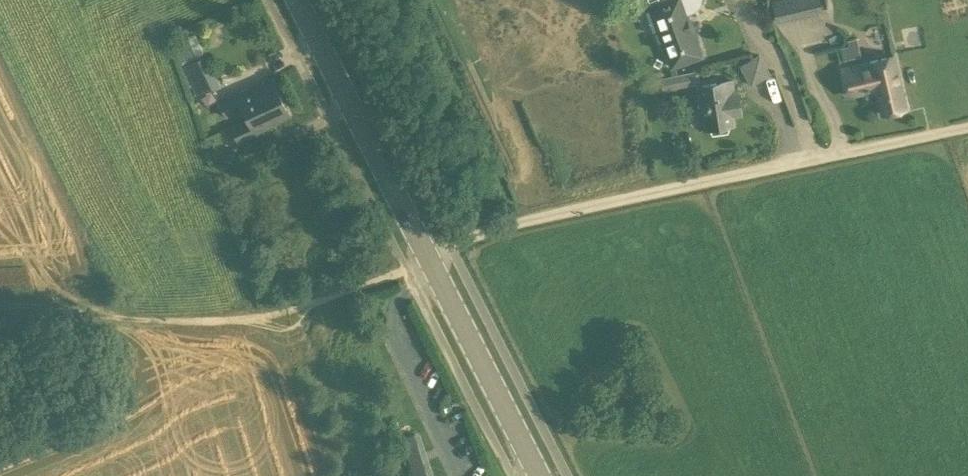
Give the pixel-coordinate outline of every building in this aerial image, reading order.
[(692,12),(698,7),(702,1),(702,0),(680,0),(680,2),(652,12),(658,31),(673,73),(702,63),(685,14),(692,12)] [(770,22),(822,13),(820,0),(766,0),(770,22)] [(193,33),(171,42),(180,63),(202,54),(193,33)] [(833,62),(834,66),(859,60),(854,40),(815,49),(818,65),(833,62)] [(739,65),(751,85),(771,73),(760,53),(739,65)] [(205,54),(182,64),(196,95),(219,85),(205,54)] [(905,107),(893,57),(842,70),(848,95),(875,88),(881,113),(905,107)] [(696,83),(700,82),(697,69),(655,78),(657,91),(696,83)] [(243,108),(245,113),(281,97),(272,79),(251,88),(250,86),(219,101),(226,116),(243,108)] [(727,132),(729,125),(734,124),(732,116),(740,114),(736,93),(733,93),(731,81),(697,87),(705,129),(709,128),(712,134),(727,132)] [(289,114),(281,97),(245,113),(248,119),(231,127),(238,141),(269,126),(268,124),(289,114)] [(417,430),(396,436),(409,475),(432,475),(417,430)]
